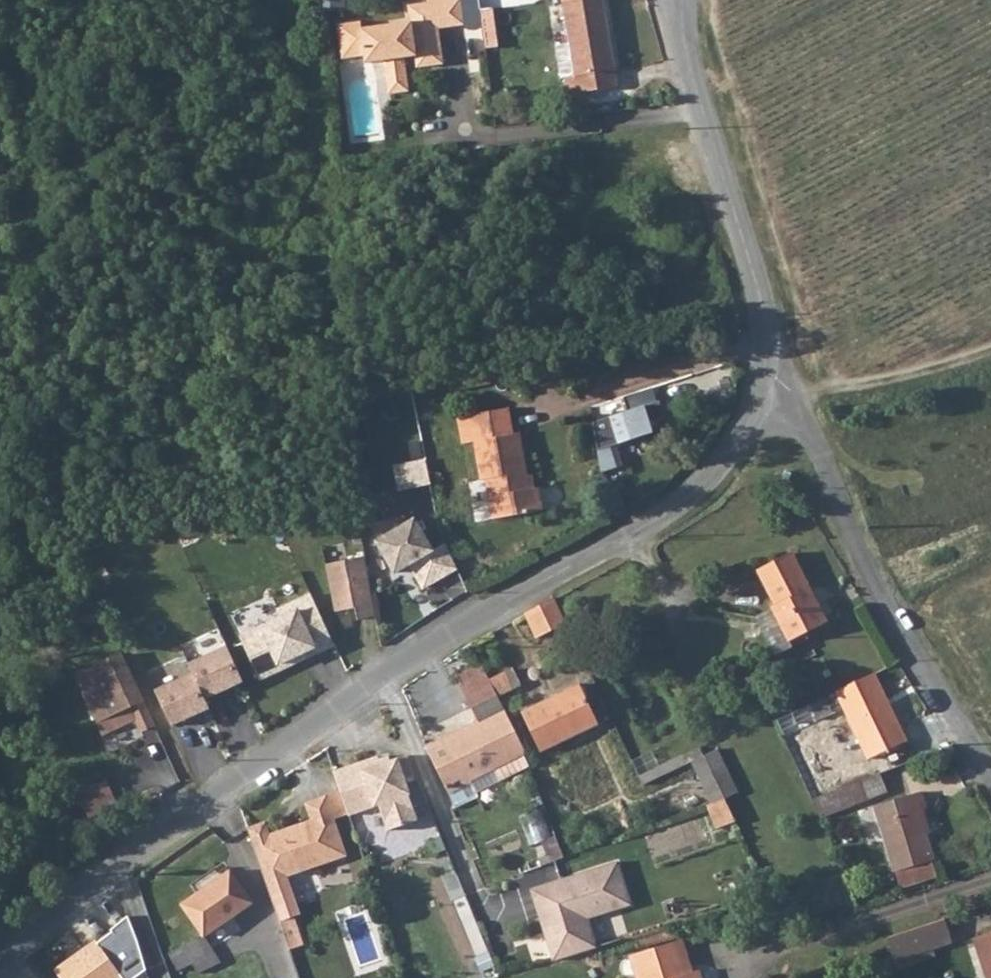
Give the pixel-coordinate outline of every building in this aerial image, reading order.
[(338,22),(342,56),(364,53),(365,61),(383,58),(385,75),(405,72),(403,52),(414,50),(416,66),(442,63),(438,27),(464,24),(461,0),(429,0),(429,2),(409,4),(411,21),(361,26),(361,20),(338,22)] [(554,4),(564,3),(570,43),(575,75),(566,77),(569,95),(617,87),(603,0),(553,0),(554,4)] [(566,77),(575,75),(570,43),(556,45),(562,77),(566,77)] [(405,72),(385,75),(387,92),(407,90),(405,72)] [(626,469),(623,441),(665,437),(661,407),(597,414),(603,472),(626,469)] [(514,433),(509,408),(458,418),(463,444),(475,442),(482,480),(487,479),(494,519),(544,510),(539,487),(530,489),(519,432),(514,433)] [(380,447),(369,450),(373,470),(384,468),(380,447)] [(428,457),(395,465),(401,492),(434,485),(428,457)] [(422,516),(380,541),(401,576),(413,569),(427,593),(463,572),(448,546),(442,549),(422,516)] [(811,590),(792,553),(759,571),(777,606),(755,617),(775,656),(793,647),(789,640),(823,623),(807,592),(811,590)] [(365,560),(327,568),(337,615),(357,610),(359,623),(377,619),(365,560)] [(284,620),(243,639),(263,682),(297,665),(295,660),(316,650),(318,656),(336,647),(313,597),(280,612),(284,620)] [(537,636),(566,622),(556,600),(555,597),(526,613),(537,636)] [(102,642),(113,637),(106,621),(94,626),(102,642)] [(89,670),(122,654),(113,637),(102,642),(80,652),(89,670)] [(234,644),(196,662),(201,672),(214,700),(252,682),(234,644)] [(316,650),(295,660),(297,665),(318,656),(316,650)] [(143,700),(122,654),(89,670),(76,676),(81,688),(103,734),(136,719),(130,706),(143,700)] [(498,696),(489,679),(481,663),(457,674),(482,721),(427,748),(448,791),(471,780),(471,779),(494,767),(500,779),(530,764),(525,752),(498,696)] [(512,668),(489,679),(498,696),(520,685),(512,668)] [(214,700),(201,672),(161,689),(177,726),(218,709),(214,700)] [(907,740),(874,674),(838,692),(855,726),(870,756),(874,754),(902,742),(907,740)] [(598,722),(581,686),(523,713),(540,749),(598,722)] [(833,712),(827,697),(778,721),(784,735),(833,712)] [(153,722),(143,700),(130,706),(136,719),(140,728),(153,722)] [(425,733),(430,744),(480,720),(475,709),(425,733)] [(860,761),(870,756),(855,726),(846,731),(860,761)] [(798,740),(788,744),(813,800),(822,797),(798,740)] [(902,742),(874,754),(883,773),(912,762),(902,742)] [(739,792),(719,749),(705,755),(725,798),(739,792)] [(378,756),(334,771),(349,813),(349,815),(379,804),(388,830),(418,819),(409,794),(411,794),(405,779),(415,775),(407,754),(381,764),(378,756)] [(682,755),(640,775),(644,785),(686,764),(682,755)] [(725,798),(705,755),(692,762),(712,805),(725,798)] [(106,779),(79,792),(89,815),(117,803),(106,779)] [(822,797),(813,800),(821,819),(868,800),(861,782),(822,797)] [(326,795),(334,818),(349,813),(340,790),(326,795)] [(932,860),(934,860),(923,825),(925,824),(921,809),(926,808),(921,791),(875,805),(896,871),(932,860)] [(334,818),(326,795),(305,802),(311,819),(270,833),(266,821),(247,827),(260,863),(274,858),(281,878),(347,855),(334,818)] [(721,829),(740,822),(730,797),(711,805),(721,829)] [(274,858),(260,863),(267,883),(281,878),(274,858)] [(532,887),(555,958),(598,945),(589,916),(632,902),(619,860),(532,887)] [(936,876),(932,860),(896,871),(900,886),(936,876)] [(183,904),(204,936),(251,902),(230,872),(183,904)] [(294,916),(280,921),(289,949),(303,944),(294,916)] [(951,941),(944,919),(887,938),(894,960),(951,941)] [(138,941),(125,923),(98,942),(96,941),(56,970),(61,977),(121,977),(122,977),(134,977),(142,972),(126,950),(138,941)] [(988,977),(990,977),(990,933),(975,938),(988,977)] [(221,963),(204,936),(184,946),(193,965),(197,974),(221,963)] [(674,942),(684,974),(691,972),(681,940),(674,942)] [(684,974),(674,942),(630,956),(637,977),(701,977),(698,970),(691,972),(684,974)] [(193,965),(184,946),(168,954),(176,972),(193,965)]
